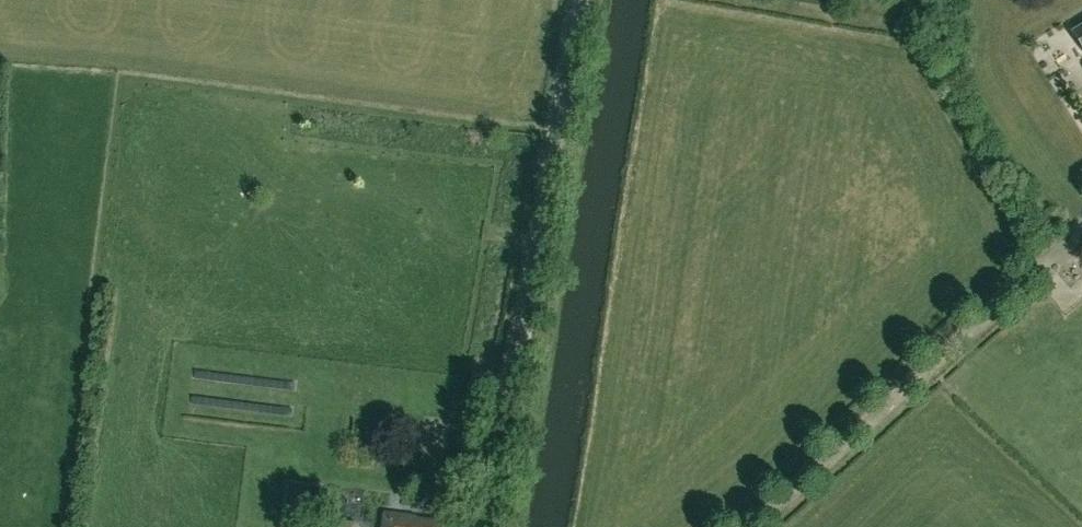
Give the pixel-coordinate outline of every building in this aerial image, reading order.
[(1071,32),(1081,49),(1081,25),(1071,32)] [(320,488),(299,485),(289,484),(285,516),(317,517),(320,488)] [(338,525),(354,526),(356,512),(340,510),(338,525)] [(383,526),(442,526),(442,521),(415,518),(415,516),(385,512),(383,526)]
